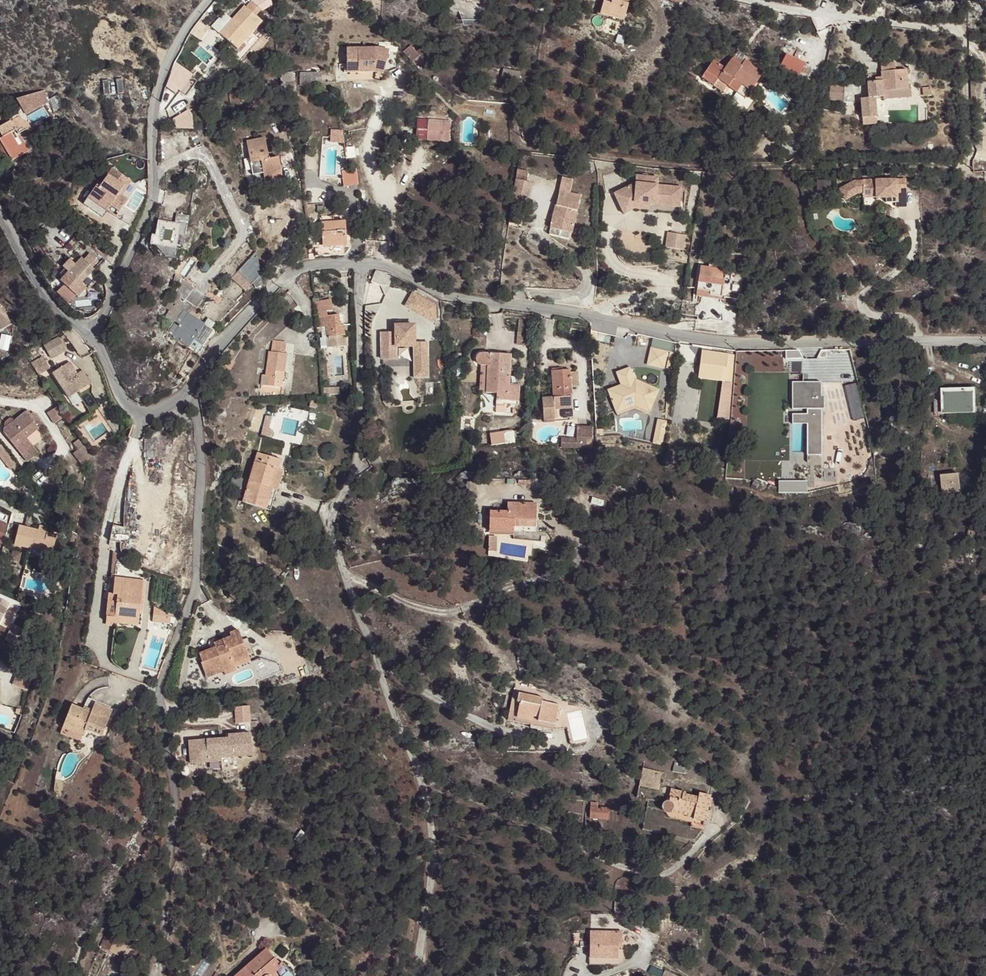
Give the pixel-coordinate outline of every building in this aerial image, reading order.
[(608,3),(603,1),(600,14),(609,16),(610,13),(625,17),(630,0),(608,0),(608,3)] [(220,33),(237,49),(240,52),(246,46),(243,43),(262,22),(255,17),(261,10),(251,2),(246,8),(244,6),(229,23),(226,26),(220,33)] [(937,41),(938,34),(930,32),(929,40),(937,41)] [(208,65),(215,58),(201,43),(194,50),(208,65)] [(378,45),(347,47),(349,71),(377,69),(385,70),(389,47),(378,45)] [(410,46),(403,52),(412,62),(419,56),(410,46)] [(419,56),(424,62),(430,57),(425,51),(419,56)] [(782,54),(777,71),(799,77),(804,60),(782,54)] [(751,91),(763,72),(745,60),(741,66),(731,59),(725,68),(713,60),(701,78),(713,86),(717,79),(727,86),(736,92),(741,84),(751,91)] [(909,89),(907,70),(895,71),(894,62),(880,63),(881,77),(882,81),(876,82),(867,82),(868,99),(860,99),(862,118),(876,117),(875,97),(884,97),(883,91),(909,89)] [(164,81),(182,96),(196,79),(179,64),(164,81)] [(518,82),(521,72),(503,68),(501,78),(518,82)] [(324,73),(306,74),(307,87),(325,86),(324,73)] [(287,94),(300,93),(299,75),(285,76),(287,94)] [(723,92),(727,86),(717,79),(713,86),(723,92)] [(745,99),(751,91),(741,84),(736,92),(745,99)] [(829,100),(843,102),(845,87),(830,85),(829,100)] [(790,87),(785,91),(792,99),(797,94),(790,87)] [(931,87),(922,88),(923,96),(931,95),(931,87)] [(883,91),(884,97),(884,99),(909,97),(909,89),(883,91)] [(34,128),(24,111),(18,115),(26,129),(31,130),(34,128)] [(173,128),(191,128),(191,112),(173,112),(173,128)] [(18,115),(12,118),(5,122),(6,123),(0,127),(0,141),(12,161),(36,146),(25,129),(26,129),(18,115)] [(877,124),(876,117),(862,118),(862,125),(877,124)] [(426,141),(427,121),(417,120),(416,140),(426,141)] [(427,121),(426,141),(449,142),(450,122),(427,121)] [(333,144),(345,143),(344,131),(332,133),(333,144)] [(254,183),(272,179),(270,172),(280,170),(278,158),(269,160),(265,138),(247,141),(250,160),(252,169),(253,176),(254,183)] [(0,141),(0,150),(8,163),(12,161),(0,141)] [(56,173),(53,162),(40,165),(42,171),(39,172),(39,174),(31,176),(32,180),(56,173)] [(29,180),(26,167),(14,169),(12,172),(16,184),(29,180)] [(131,181),(112,168),(100,187),(96,185),(88,198),(84,205),(103,217),(107,211),(116,217),(128,199),(122,195),(119,193),(121,191),(122,192),(123,192),(124,192),(124,191),(131,181)] [(359,184),(357,169),(348,171),(342,171),(344,186),(359,184)] [(517,169),(516,179),(525,182),(528,172),(517,169)] [(270,172),(272,179),(282,177),(280,170),(270,172)] [(12,172),(0,175),(0,179),(1,180),(2,181),(3,181),(9,186),(16,184),(12,172)] [(643,185),(643,178),(636,177),(635,184),(643,185)] [(679,202),(680,188),(656,186),(657,179),(643,178),(643,185),(635,184),(618,193),(625,208),(633,204),(649,205),(671,207),(671,202),(679,202)] [(525,182),(516,179),(512,205),(516,206),(519,196),(527,198),(530,183),(525,182)] [(845,198),(857,193),(863,193),(863,207),(886,207),(886,203),(896,203),(896,207),(907,207),(906,180),(863,180),(863,181),(855,181),(841,187),(845,198)] [(581,196),(560,190),(551,225),(572,230),(581,196)] [(625,208),(618,193),(613,195),(623,215),(633,210),(648,211),(649,205),(633,204),(625,208)] [(151,244),(176,249),(181,222),(188,223),(189,216),(177,214),(176,223),(162,220),(161,229),(157,228),(156,235),(153,234),(151,244)] [(510,214),(508,226),(519,229),(522,217),(510,214)] [(321,217),(322,245),(347,244),(345,221),(333,222),(332,216),(321,217)] [(551,229),(549,233),(567,238),(568,234),(551,229)] [(665,249),(683,251),(685,236),(668,234),(665,249)] [(733,264),(744,265),(746,250),(734,249),(733,264)] [(60,281),(76,296),(85,287),(81,283),(94,270),(92,267),(98,261),(89,253),(83,259),(81,257),(72,268),(67,263),(61,270),(66,275),(60,281)] [(256,288),(262,285),(255,253),(234,276),(246,288),(252,282),(256,288)] [(697,293),(721,297),(726,263),(709,260),(708,267),(701,266),(697,293)] [(377,269),(373,280),(389,286),(393,275),(377,269)] [(179,284),(181,279),(175,275),(172,283),(179,284)] [(203,347),(213,332),(191,316),(194,311),(192,309),(203,294),(181,279),(179,284),(181,286),(166,308),(170,311),(166,318),(175,324),(169,333),(189,346),(193,341),(203,347)] [(387,288),(371,282),(368,291),(384,297),(387,288)] [(407,312),(438,316),(440,297),(409,293),(407,312)] [(314,301),(315,312),(326,311),(331,310),(330,299),(314,301)] [(1,329),(11,324),(2,308),(0,309),(0,327),(1,329)] [(327,337),(328,347),(345,345),(343,325),(340,325),(339,315),(327,316),(326,311),(315,312),(316,327),(321,326),(322,332),(316,333),(317,338),(320,337),(327,337)] [(519,319),(518,334),(530,335),(531,320),(519,319)] [(402,326),(396,326),(396,333),(381,333),(382,359),(396,359),(396,347),(414,347),(414,378),(428,378),(428,342),(415,342),(415,325),(402,326)] [(205,349),(216,333),(213,332),(203,347),(205,349)] [(51,358),(66,350),(59,338),(44,346),(51,358)] [(276,371),(284,372),(287,354),(284,353),(286,342),(274,340),(272,352),(269,351),(266,370),(263,369),(261,385),(274,386),(276,371)] [(669,351),(651,347),(646,364),(664,367),(669,351)] [(730,354),(711,351),(710,359),(713,360),(712,365),(709,364),(708,371),(722,373),(724,360),(729,361),(730,354)] [(478,364),(481,365),(487,366),(486,393),(497,393),(497,399),(519,401),(519,386),(509,386),(511,354),(480,353),(478,354),(477,355),(476,357),(476,359),(476,362),(478,364)] [(31,362),(37,375),(48,370),(42,356),(31,362)] [(52,373),(68,398),(85,387),(76,374),(77,373),(70,362),(52,373)] [(481,365),(479,392),(486,393),(487,366),(481,365)] [(638,403),(650,408),(659,390),(635,379),(634,379),(630,366),(616,371),(620,384),(607,388),(614,408),(623,405),(625,399),(632,396),(635,398),(638,403)] [(76,374),(85,387),(91,383),(83,370),(77,373),(76,374)] [(559,371),(551,371),(553,396),(542,397),(544,421),(555,420),(554,409),(557,409),(571,408),(570,387),(569,370),(559,371)] [(576,370),(569,370),(570,387),(577,386),(576,370)] [(276,371),(274,386),(282,388),(284,372),(276,371)] [(805,381),(794,381),(794,408),(809,408),(809,413),(809,423),(809,454),(823,454),(823,408),(826,408),(826,394),(823,394),(823,381),(809,381),(809,385),(805,385),(805,381)] [(859,383),(847,384),(852,419),(864,418),(859,383)] [(934,414),(942,414),(975,413),(974,389),(941,390),(941,395),(933,399),(934,414)] [(623,405),(614,408),(615,412),(634,405),(648,412),(650,408),(638,403),(635,398),(632,396),(625,399),(623,405)] [(54,408),(47,411),(53,422),(60,419),(54,408)] [(5,433),(28,462),(39,454),(33,446),(26,437),(38,428),(26,412),(5,428),(5,433)] [(809,423),(809,413),(794,413),(794,423),(809,423)] [(576,448),(592,448),(592,426),(577,426),(576,438),(576,448)] [(44,436),(38,428),(26,437),(33,446),(44,436)] [(514,441),(512,430),(490,433),(491,444),(514,441)] [(561,447),(576,448),(576,438),(561,437),(561,447)] [(79,449),(84,445),(79,438),(73,443),(79,449)] [(0,443),(0,456),(10,469),(17,464),(0,443)] [(84,463),(93,456),(85,444),(84,445),(79,449),(74,453),(82,464),(84,463)] [(257,452),(242,502),(266,509),(278,469),(281,460),(257,452)] [(283,471),(278,469),(266,509),(271,510),(283,471)] [(960,488),(959,473),(953,474),(942,475),(943,490),(960,488)] [(228,487),(238,488),(240,476),(229,475),(228,487)] [(812,492),(812,480),(786,480),(786,492),(812,492)] [(467,498),(475,498),(474,481),(466,482),(467,498)] [(507,512),(489,511),(489,532),(513,532),(513,526),(514,519),(536,519),(536,503),(507,503),(507,512)] [(20,525),(15,545),(29,548),(29,546),(37,548),(46,550),(51,532),(20,525)] [(123,527),(113,525),(109,541),(120,542),(123,527)] [(76,543),(78,533),(74,532),(70,530),(69,542),(76,543)] [(497,538),(488,538),(488,551),(497,551),(497,538)] [(126,569),(136,575),(143,563),(132,557),(126,569)] [(133,618),(151,582),(136,575),(126,569),(118,584),(115,582),(102,607),(109,611),(111,607),(133,618)] [(6,609),(9,603),(1,599),(0,601),(0,606),(6,609)] [(130,623),(133,618),(111,607),(109,611),(130,623)] [(167,623),(170,617),(154,608),(146,619),(167,623)] [(13,644),(20,628),(13,624),(5,640),(13,644)] [(21,648),(29,632),(20,628),(13,644),(21,648)] [(249,656),(238,630),(230,634),(231,637),(222,641),(224,644),(215,648),(199,654),(203,663),(208,661),(212,671),(222,667),(224,672),(233,668),(231,663),(240,660),(249,656)] [(248,658),(255,677),(280,667),(277,660),(259,654),(248,658)] [(231,663),(233,668),(242,664),(240,660),(231,663)] [(207,678),(224,672),(222,667),(212,671),(208,661),(203,663),(201,664),(207,678)] [(18,672),(13,684),(28,690),(33,678),(18,672)] [(543,697),(514,691),(508,719),(554,729),(558,705),(542,702),(543,697)] [(564,701),(543,697),(542,702),(558,705),(554,729),(567,728),(564,701)] [(72,705),(64,724),(84,731),(84,729),(102,736),(112,710),(95,703),(92,710),(91,712),(83,709),(72,705)] [(238,723),(252,722),(251,705),(237,707),(238,723)] [(80,741),(84,731),(64,724),(61,733),(80,741)] [(219,738),(220,758),(252,756),(250,733),(228,734),(228,738),(219,738)] [(220,758),(219,738),(188,741),(190,763),(221,761),(220,758)] [(657,789),(661,773),(643,769),(639,785),(657,789)] [(673,790),(670,802),(669,801),(668,801),(666,801),(665,802),(663,803),(662,804),(662,805),(661,807),(662,809),(662,810),(663,811),(664,812),(665,814),(667,814),(670,818),(671,814),(673,811),(693,816),(693,818),(705,821),(711,796),(699,793),(698,797),(685,794),(685,793),(673,790)] [(590,807),(589,818),(608,819),(608,808),(597,807),(597,801),(590,800),(590,807)] [(693,816),(673,811),(671,814),(670,818),(672,819),(693,823),(692,827),(704,829),(705,821),(693,818),(693,816)] [(687,881),(691,876),(686,872),(682,876),(687,881)] [(622,931),(590,931),(590,958),(625,958),(625,948),(621,947),(618,948),(617,943),(621,943),(622,931)] [(282,963),(280,964),(266,948),(235,975),(294,975),(282,963)]
